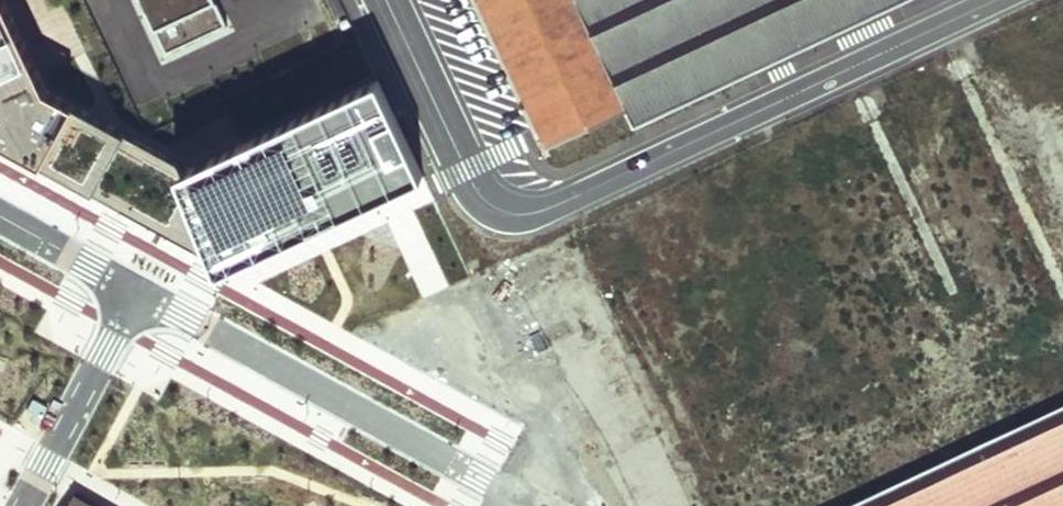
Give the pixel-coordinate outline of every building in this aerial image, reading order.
[(223,267),(421,173),(378,82),(187,172),(46,93),(3,0),(0,0),(0,141),(223,267)] [(164,60),(230,30),(217,0),(136,0),(164,60)] [(544,149),(626,110),(634,127),(905,0),(474,0),(544,149)] [(877,505),(1062,505),(1062,418),(877,505)]
